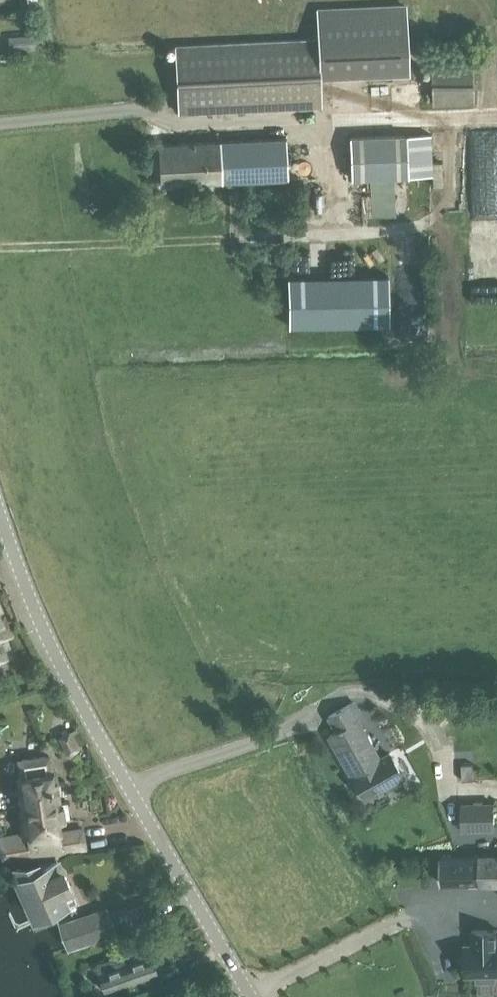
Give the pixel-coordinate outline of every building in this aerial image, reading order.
[(319,37),(176,44),(179,112),(322,105),(320,75),(409,71),(407,28),(405,3),(317,7),(319,37)] [(32,33),(8,35),(9,49),(35,47),(34,33),(32,33)] [(430,63),(433,104),(473,101),(472,61),(430,63)] [(427,132),(350,136),(352,177),(429,173),(427,132)] [(160,182),(287,177),(285,137),(159,141),(160,182)] [(289,325),(389,322),(387,274),(287,277),(289,325)] [(363,799),(401,778),(388,753),(379,758),(358,719),(362,717),(354,701),(327,715),(336,730),(328,734),(363,799)] [(67,752),(79,746),(70,730),(59,737),(67,752)] [(91,849),(87,825),(64,829),(62,816),(66,815),(64,801),(60,802),(54,769),(45,771),(43,758),(25,762),(27,774),(18,775),(24,810),(19,811),(23,831),(0,835),(0,846),(3,863),(91,849)] [(473,763),(462,763),(462,779),(474,779),(473,763)] [(494,802),(462,803),(462,826),(494,826),(494,802)] [(480,854),(480,855),(440,856),(440,882),(481,881),(481,883),(496,882),(496,853),(480,854)] [(32,918),(75,899),(70,889),(71,888),(61,864),(60,864),(57,858),(41,865),(39,860),(12,864),(17,876),(14,877),(32,918)] [(114,929),(132,923),(125,901),(107,907),(58,923),(67,948),(115,931),(114,929)] [(472,929),(473,942),(465,942),(465,974),(477,974),(477,980),(495,979),(495,973),(496,973),(496,928),(472,929)] [(104,988),(156,970),(147,945),(141,929),(131,933),(137,949),(96,963),(104,988)]
